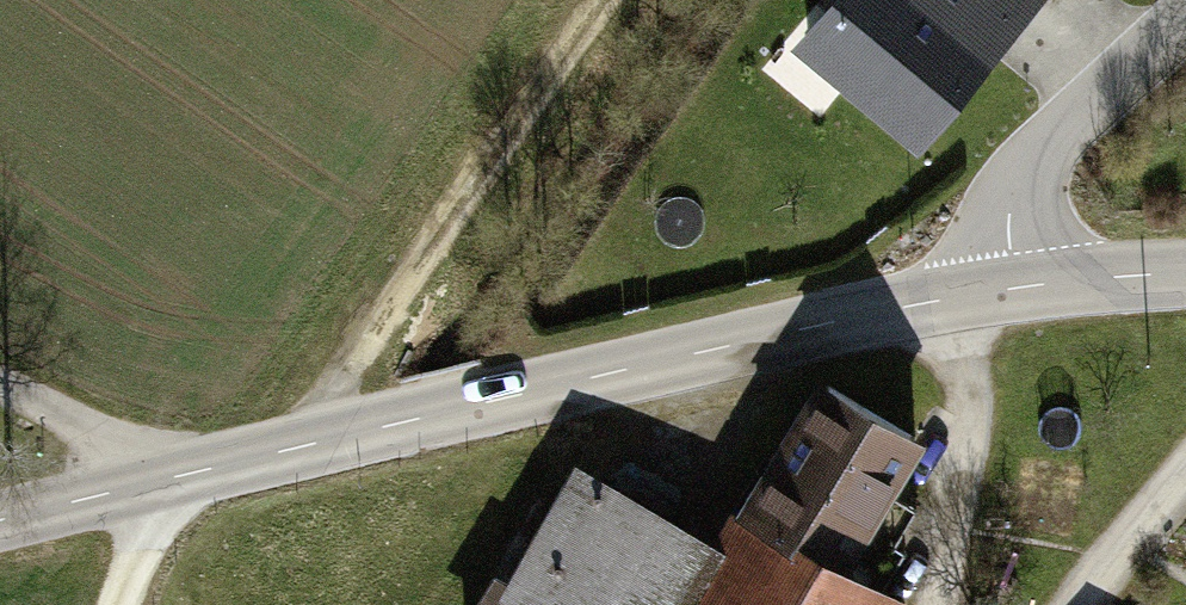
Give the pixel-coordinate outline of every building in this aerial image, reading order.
[(788,31),(928,144),(1044,0),(812,0),(788,31)] [(824,384),(729,539),(585,462),(495,604),(922,604),(923,603),(867,569),(946,444),(824,384)]
